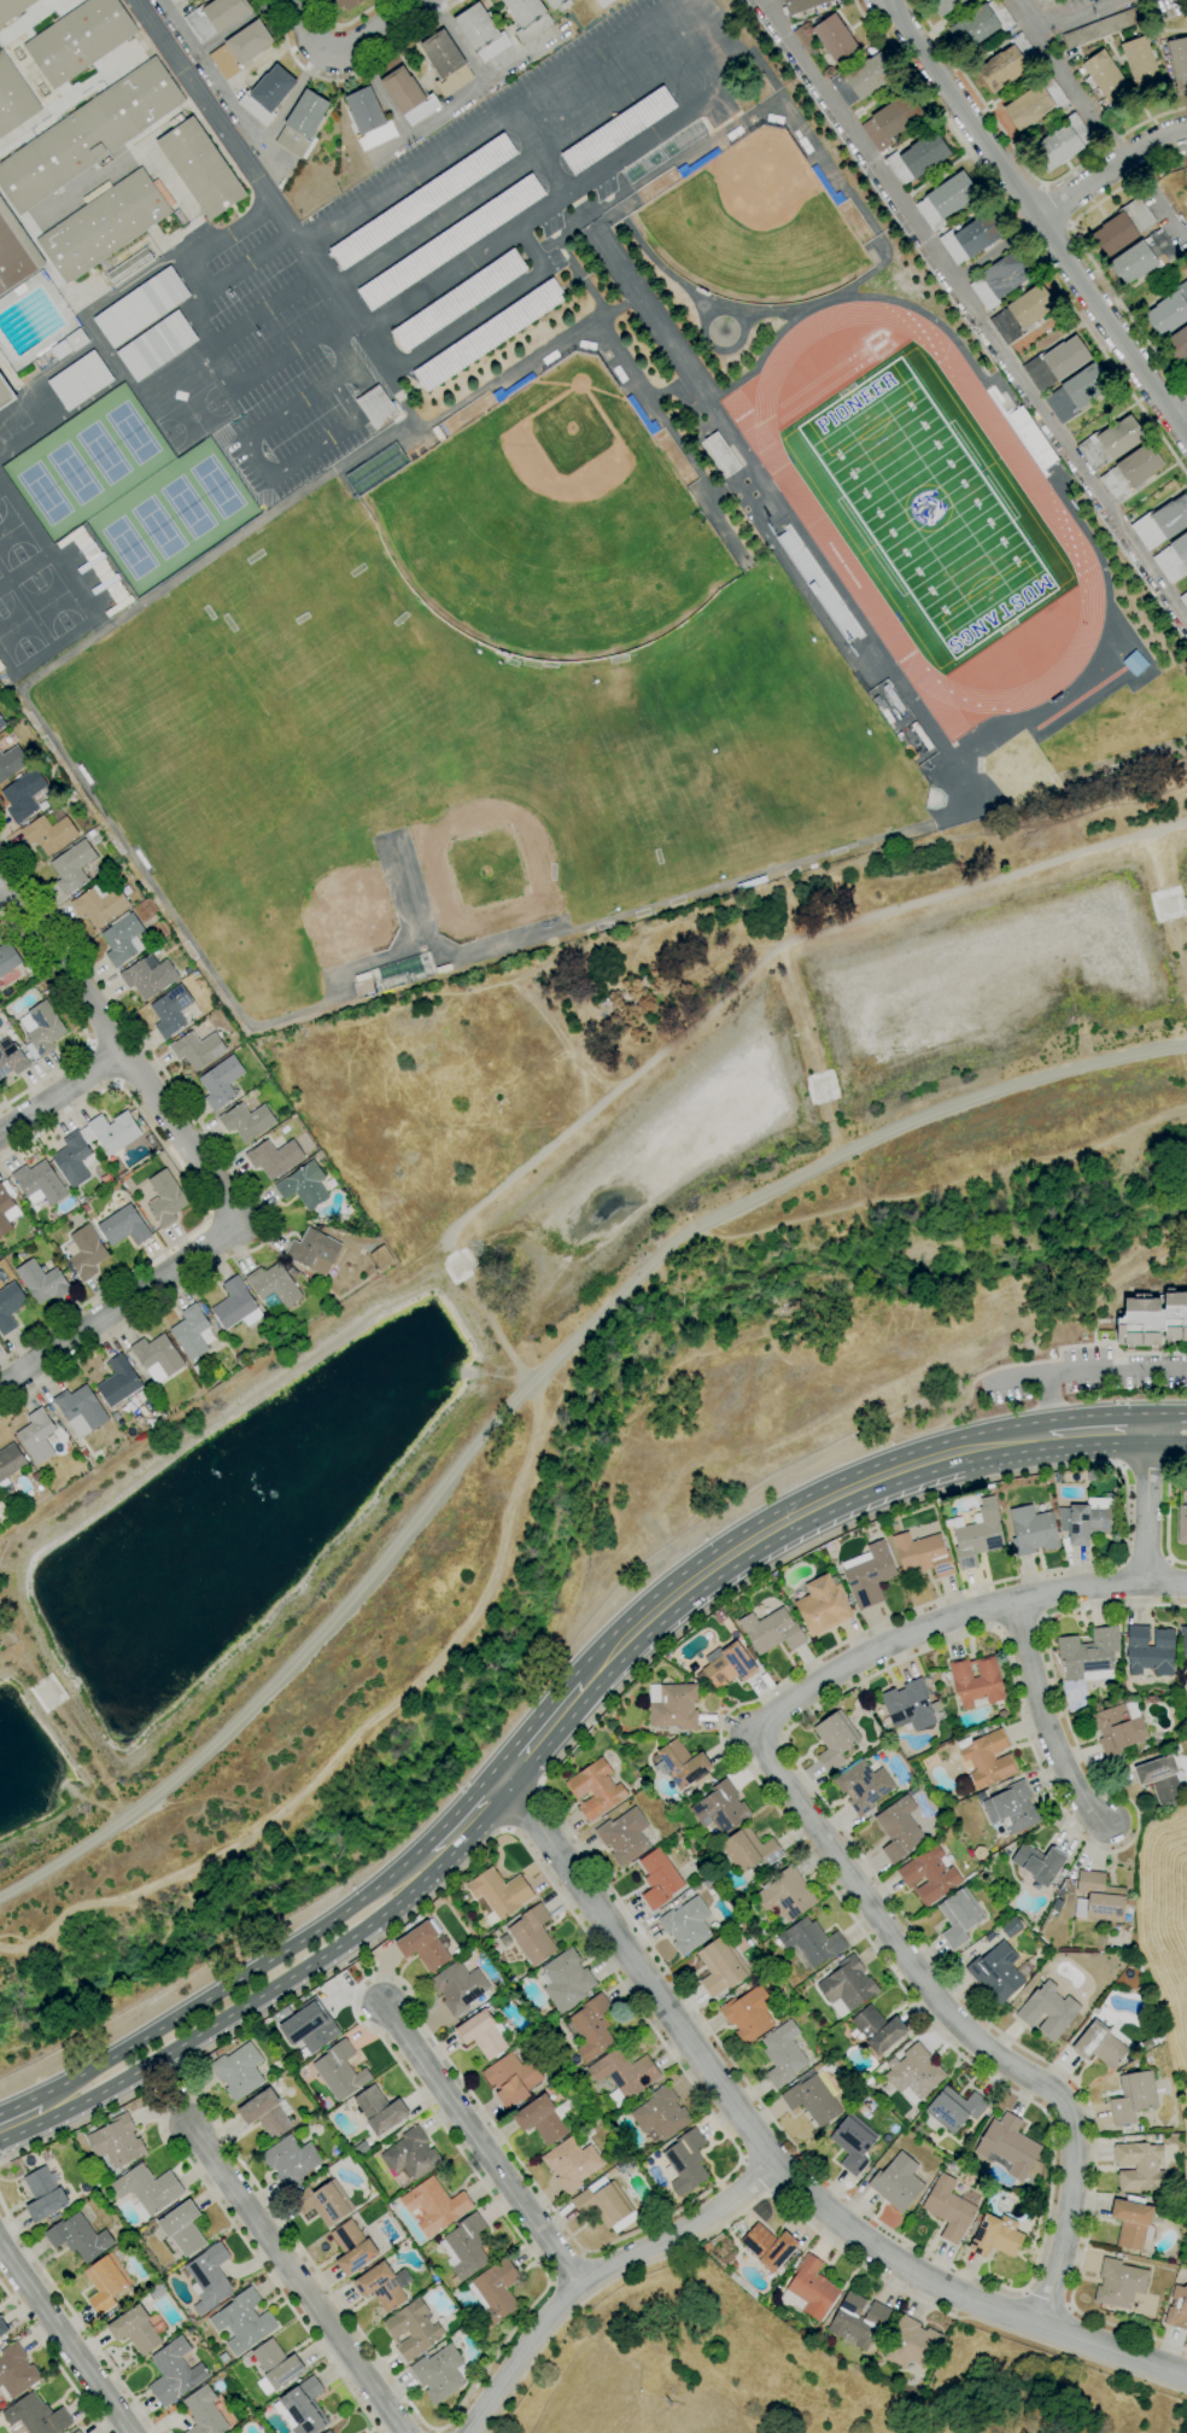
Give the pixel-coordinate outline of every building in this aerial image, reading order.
[(38,0),(0,26),(0,0),(38,0)] [(59,19),(88,0),(117,0),(139,31),(131,36),(133,39),(128,42),(125,40),(90,64),(93,66),(87,71),(84,69),(53,91),(22,45),(54,23),(52,21),(58,17),(59,19)] [(203,8),(215,0),(246,0),(252,10),(218,33),(217,31),(200,43),(182,18),(201,5),(203,8)] [(340,7),(335,0),(364,0),(347,11),(343,5),(340,7)] [(508,8),(502,0),(538,0),(548,14),(548,16),(554,25),(522,46),(514,33),(520,28),(510,12),(507,13),(504,10),(508,8)] [(552,10),(546,0),(570,0),(573,4),(562,11),(559,6),(552,10)] [(602,10),(596,0),(615,0),(602,10)] [(785,6),(783,0),(833,0),(789,16),(788,13),(784,16),(780,7),(785,6)] [(942,18),(930,0),(969,0),(942,18)] [(986,5),(992,0),(1000,0),(1017,25),(1004,34),(1000,29),(964,53),(947,29),(986,4),(986,5)] [(1042,11),(1035,0),(1055,0),(1057,2),(1042,11)] [(484,64),(476,53),(475,53),(452,19),(479,1),(486,13),(489,11),(493,18),(491,21),(499,34),(503,31),(511,45),(484,64)] [(1066,49),(1060,35),(1141,5),(1146,19),(1066,49)] [(837,66),(829,54),(828,56),(818,42),(819,41),(811,29),(815,27),(813,23),(819,19),(821,22),(835,12),(861,49),(837,66)] [(226,81),(209,56),(224,45),(223,42),(258,18),(274,41),(262,49),(263,51),(242,66),(244,69),(226,81)] [(808,56),(791,33),(801,25),(818,48),(808,56)] [(444,98),(434,83),(440,78),(426,57),(427,57),(420,43),(443,28),(467,63),(464,64),(474,77),(444,98)] [(990,97),(973,72),(988,63),(987,60),(1000,52),(1001,53),(1012,46),(1008,41),(1022,33),(1045,65),(1034,74),(1030,69),(990,97)] [(1135,87),(1119,45),(1145,35),(1160,78),(1135,87)] [(1166,41),(1186,37),(1186,98),(1181,99),(1180,93),(1176,94),(1166,41)] [(1115,112),(1081,64),(1104,48),(1136,97),(1115,112)] [(42,109),(0,138),(0,50),(1,49),(42,109)] [(848,107),(829,81),(841,71),(844,77),(860,65),(859,64),(867,58),(869,59),(881,51),(897,74),(860,101),(859,99),(848,107)] [(19,216),(0,188),(0,162),(19,148),(17,146),(23,141),(25,145),(154,56),(186,100),(19,216)] [(265,127),(238,103),(247,92),(250,94),(251,94),(250,93),(267,74),(267,75),(276,64),(298,82),(271,112),(275,116),(265,127)] [(411,127),(403,116),(402,116),(379,81),(403,65),(410,77),(411,76),(426,98),(432,94),(440,106),(411,127)] [(1018,132),(1001,109),(1039,82),(1040,83),(1051,76),(1069,103),(1057,112),(1053,107),(1043,115),(1043,116),(1030,124),(1030,123),(1018,132)] [(364,151),(358,139),(361,138),(349,112),(351,112),(344,98),(369,86),(385,121),(390,118),(397,135),(364,151)] [(561,154),(574,175),(677,106),(663,87),(561,154)] [(302,158),(275,142),(285,126),(283,124),(306,88),(329,103),(322,115),(323,116),(309,140),(311,141),(302,158)] [(879,152),(860,126),(872,117),(870,116),(907,89),(924,113),(912,123),(913,124),(900,134),(899,132),(888,140),(891,144),(879,152)] [(1047,173),(1030,148),(1042,140),(1042,139),(1053,132),(1054,133),(1066,124),(1063,119),(1075,112),(1093,139),(1083,146),(1084,147),(1071,157),(1059,165),(1059,164),(1047,173)] [(209,221),(154,142),(192,116),(247,194),(209,221)] [(902,186),(883,159),(895,151),(897,156),(910,147),(910,146),(922,138),(923,139),(935,130),(952,154),(914,180),(913,179),(902,186)] [(329,250),(343,270),(518,153),(503,133),(329,250)] [(68,285),(35,239),(141,167),(152,182),(157,179),(175,205),(170,209),(173,212),(68,285)] [(934,232),(914,205),(926,197),(925,196),(963,169),(980,193),(953,211),(953,210),(942,217),(946,223),(934,232)] [(357,290),(370,310),(545,193),(532,173),(357,290)] [(1106,258),(1089,235),(1101,227),(1101,226),(1121,212),(1119,210),(1139,196),(1157,221),(1139,234),(1139,235),(1106,258)] [(46,264),(0,296),(0,197),(46,264)] [(181,224),(173,212),(179,209),(186,222),(181,224)] [(957,266),(937,239),(949,229),(953,235),(989,210),(1006,233),(969,259),(967,257),(957,266)] [(1124,286),(1109,263),(1142,239),(1142,240),(1160,228),(1179,253),(1158,269),(1156,266),(1138,279),(1136,278),(1124,286)] [(115,286),(111,280),(109,282),(106,279),(109,278),(106,274),(146,247),(147,246),(152,252),(150,253),(154,259),(115,286)] [(391,332),(405,352),(527,269),(513,249),(391,332)] [(987,311),(969,285),(981,276),(980,274),(1017,249),(1034,274),(998,299),(1000,302),(987,311)] [(112,349),(92,319),(170,266),(191,296),(112,349)] [(413,372),(426,393),(566,298),(552,278),(413,372)] [(1174,288),(1186,279),(1186,319),(1160,338),(1145,315),(1156,307),(1156,305),(1176,292),(1174,288)] [(1006,345),(989,320),(1006,308),(1005,307),(1040,282),(1056,305),(1043,314),(1045,315),(1023,329),(1025,332),(1006,345)] [(136,383),(116,352),(177,310),(199,340),(136,383)] [(1168,338),(1186,324),(1186,359),(1179,364),(1163,342),(1168,338)] [(75,352),(64,338),(80,327),(89,342),(75,352)] [(1039,393),(1021,367),(1039,355),(1041,357),(1063,342),(1063,343),(1075,334),(1092,358),(1058,381),(1057,380),(1039,393)] [(58,361),(49,349),(64,339),(72,351),(58,361)] [(68,412),(47,381),(93,350),(113,380),(68,412)] [(42,364),(39,360),(43,356),(47,361),(42,364)] [(1060,425),(1043,399),(1062,386),(1060,385),(1094,362),(1111,385),(1098,393),(1099,395),(1076,410),(1078,413),(1060,425)] [(17,398),(0,410),(0,374),(17,398)] [(376,430),(398,414),(378,385),(356,401),(376,430)] [(1093,472),(1075,447),(1093,434),(1094,436),(1117,421),(1118,422),(1130,414),(1146,438),(1112,461),(1111,460),(1093,472)] [(1116,503),(1098,478),(1116,466),(1115,465),(1148,442),(1165,466),(1135,488),(1136,490),(1116,503)] [(1183,491),(1186,497),(1186,526),(1166,539),(1165,539),(1147,552),(1129,525),(1147,513),(1148,514),(1183,491)] [(1169,544),(1186,531),(1186,567),(1186,571),(1169,584),(1152,558),(1170,545),(1169,544)] [(814,595),(808,587),(814,583),(819,590),(818,591),(814,595)] [(1179,597),(1186,592),(1186,609),(1179,597)] [(891,700),(883,687),(888,683),(896,696),(891,700)] [(881,712),(872,699),(877,695),(885,708),(881,712)] [(899,712),(891,700),(896,696),(904,710),(899,712)] [(889,725),(881,712),(885,708),(894,722),(889,725)] [(928,751),(910,725),(916,722),(932,747),(928,751)] [(913,760),(895,735),(901,731),(918,757),(913,760)] [(30,764),(0,785),(0,751),(2,754),(17,745),(30,764)] [(16,825),(6,811),(11,807),(0,792),(35,768),(48,786),(31,798),(37,806),(45,800),(49,806),(41,811),(40,809),(16,825)] [(47,857),(36,841),(29,845),(19,830),(27,825),(27,827),(42,815),(45,818),(48,816),(46,813),(54,809),(57,811),(59,809),(65,817),(65,816),(78,834),(47,857)] [(66,897),(55,882),(60,879),(49,863),(83,839),(97,857),(80,869),(88,880),(70,893),(71,894),(66,897)] [(121,870),(117,864),(122,860),(125,867),(121,870)] [(95,929),(84,914),(80,917),(70,903),(75,899),(92,887),(107,876),(116,888),(118,887),(130,905),(112,917),(112,918),(95,929)] [(125,895),(121,889),(127,885),(131,892),(125,895)] [(115,969),(105,953),(111,950),(100,934),(111,927),(110,923),(128,911),(129,914),(131,911),(145,930),(136,935),(145,947),(122,963),(122,964),(115,969)] [(4,985),(0,987),(0,946),(8,940),(23,962),(4,975),(7,980),(2,984),(4,985)] [(378,994),(369,970),(429,951),(437,975),(378,994)] [(144,1002),(134,986),(128,990),(118,974),(124,970),(142,958),(142,959),(151,953),(158,964),(168,958),(180,978),(179,978),(180,980),(175,984),(174,982),(163,990),(162,990),(144,1002)] [(186,975),(183,970),(188,967),(192,970),(186,975)] [(164,1040),(153,1026),(160,1021),(150,1005),(165,994),(181,984),(193,1002),(179,1013),(187,1023),(170,1035),(170,1037),(164,1040)] [(34,1060),(31,1056),(27,1060),(23,1055),(28,1051),(25,1046),(30,1043),(25,1035),(28,1033),(19,1020),(28,1014),(27,1011),(46,999),(55,1015),(68,1032),(52,1043),(55,1049),(40,1058),(39,1057),(34,1060)] [(195,1073),(185,1056),(179,1061),(168,1046),(175,1042),(192,1031),(199,1043),(215,1032),(227,1051),(212,1061),(211,1061),(195,1073)] [(12,1070),(0,1079),(0,1042),(7,1037),(12,1044),(14,1043),(27,1060),(28,1060),(31,1066),(16,1075),(12,1070)] [(214,1113),(204,1098),(209,1095),(198,1079),(233,1055),(245,1072),(228,1084),(236,1097),(218,1109),(214,1113)] [(244,1144),(234,1128),(227,1133),(217,1118),(224,1113),(224,1114),(241,1103),(248,1114),(264,1104),(276,1122),(262,1133),(262,1132),(244,1144)] [(109,1156),(94,1136),(87,1124),(100,1114),(109,1126),(113,1121),(112,1120),(127,1110),(142,1134),(109,1156)] [(71,1189),(62,1174),(51,1157),(66,1147),(63,1140),(77,1131),(77,1132),(83,1128),(92,1142),(86,1145),(92,1154),(90,1154),(97,1162),(86,1169),(90,1177),(71,1189)] [(270,1182),(259,1166),(255,1169),(244,1155),(250,1151),(268,1139),(276,1151),(292,1139),(305,1157),(288,1169),(270,1182)] [(49,1207),(43,1198),(33,1206),(27,1197),(16,1180),(14,1182),(11,1175),(25,1165),(29,1169),(43,1160),(68,1195),(49,1207)] [(308,1212),(294,1194),(283,1201),(274,1186),(286,1178),(312,1160),(324,1178),(318,1182),(329,1196),(308,1212)] [(162,1230),(154,1218),(146,1206),(159,1198),(147,1180),(165,1168),(177,1186),(189,1204),(174,1214),(177,1219),(162,1230)] [(13,1229),(0,1237),(0,1182),(1,1183),(6,1180),(16,1196),(11,1200),(14,1206),(4,1213),(13,1229)] [(18,1198),(11,1188),(13,1186),(21,1197),(18,1198)] [(86,1213),(81,1207),(86,1203),(90,1210),(86,1213)] [(110,1247),(97,1225),(129,1203),(144,1225),(145,1224),(152,1236),(138,1245),(130,1235),(110,1247)] [(82,1283),(77,1277),(78,1276),(68,1259),(71,1256),(65,1247),(72,1242),(69,1236),(88,1224),(98,1238),(98,1239),(109,1256),(93,1266),(98,1273),(82,1283)] [(324,1278),(308,1270),(309,1268),(292,1260),(283,1256),(286,1250),(292,1239),(299,1243),(309,1226),(341,1245),(332,1264),(332,1265),(324,1278)] [(382,1273),(380,1271),(369,1254),(384,1244),(393,1260),(387,1265),(390,1268),(382,1273)] [(39,1306),(27,1288),(25,1288),(14,1271),(33,1258),(45,1274),(55,1267),(68,1284),(69,1283),(72,1290),(59,1299),(57,1296),(55,1297),(54,1295),(39,1306)] [(273,1315),(262,1300),(261,1300),(245,1278),(259,1267),(263,1272),(277,1261),(291,1279),(303,1296),(285,1308),(283,1308),(273,1315)] [(224,1330),(210,1308),(212,1308),(229,1296),(222,1284),(236,1274),(245,1286),(244,1286),(258,1308),(257,1308),(263,1317),(247,1326),(242,1319),(224,1330)] [(2,1337),(0,1334),(0,1290),(13,1280),(28,1302),(10,1315),(17,1328),(2,1337)] [(1175,1293),(1186,1293),(1186,1341),(1182,1341),(1182,1340),(1174,1340),(1174,1344),(1164,1344),(1165,1340),(1159,1340),(1159,1346),(1157,1346),(1157,1349),(1150,1349),(1150,1346),(1148,1346),(1141,1346),(1141,1347),(1134,1347),(1134,1350),(1125,1350),(1127,1344),(1123,1344),(1123,1337),(1117,1337),(1117,1325),(1111,1325),(1111,1319),(1117,1319),(1122,1319),(1122,1315),(1125,1315),(1125,1299),(1133,1299),(1133,1300),(1134,1300),(1134,1295),(1151,1295),(1151,1300),(1152,1300),(1152,1299),(1157,1299),(1157,1293),(1166,1293),(1166,1289),(1174,1289),(1174,1294),(1175,1294),(1175,1293)] [(189,1361),(182,1350),(181,1352),(177,1347),(180,1346),(169,1330),(185,1319),(180,1313),(195,1302),(200,1309),(199,1309),(210,1326),(207,1328),(215,1340),(205,1346),(207,1349),(197,1356),(198,1359),(194,1361),(193,1360),(189,1361)] [(156,1384),(146,1370),(145,1370),(134,1354),(133,1354),(129,1348),(144,1337),(147,1344),(163,1334),(185,1365),(166,1378),(166,1377),(156,1384)] [(111,1411),(95,1387),(115,1375),(106,1363),(122,1353),(129,1364),(129,1365),(142,1385),(150,1396),(141,1402),(136,1395),(111,1411)] [(199,1377),(193,1367),(198,1364),(205,1373),(199,1377)] [(80,1440),(68,1422),(68,1423),(55,1405),(55,1406),(51,1400),(66,1389),(70,1395),(86,1384),(98,1402),(109,1419),(92,1431),(80,1440)] [(35,1466),(25,1451),(25,1449),(14,1434),(30,1423),(27,1417),(41,1407),(46,1413),(45,1414),(55,1430),(43,1439),(54,1453),(35,1466)] [(115,1420),(111,1414),(116,1411),(119,1417),(115,1420)] [(4,1496),(0,1489),(0,1451),(13,1442),(27,1464),(21,1468),(21,1469),(11,1476),(11,1475),(6,1478),(13,1490),(4,1496)] [(83,1457),(78,1451),(84,1447),(88,1454),(83,1457)] [(35,1482),(30,1476),(36,1471),(41,1478),(35,1482)] [(1087,1481),(1087,1472),(1099,1471),(1099,1480),(1087,1481)] [(959,1571),(954,1548),(957,1547),(953,1530),(946,1531),(943,1522),(961,1517),(964,1527),(976,1523),(973,1515),(980,1512),(978,1507),(981,1506),(980,1499),(993,1495),(999,1521),(998,1522),(1004,1547),(976,1554),(978,1566),(959,1571)] [(1088,1546),(1069,1546),(1069,1531),(1060,1531),(1057,1507),(1070,1509),(1070,1505),(1087,1505),(1087,1498),(1113,1499),(1113,1510),(1112,1510),(1112,1534),(1088,1534),(1088,1546)] [(1014,1557),(1011,1539),(1014,1538),(1008,1510),(1033,1505),(1035,1515),(1053,1511),(1059,1544),(1059,1547),(1043,1551),(1042,1547),(1034,1548),(1035,1553),(1014,1557)] [(1179,1505),(1186,1506),(1186,1543),(1176,1542),(1179,1505)] [(936,1579),(932,1568),(905,1576),(896,1550),(895,1550),(891,1538),(908,1531),(912,1542),(928,1538),(924,1527),(936,1523),(945,1551),(947,1550),(955,1573),(936,1579)] [(858,1610),(842,1571),(844,1570),(841,1563),(869,1552),(866,1546),(883,1539),(888,1553),(896,1575),(876,1583),(883,1600),(858,1610)] [(812,1636),(795,1604),(796,1604),(796,1603),(811,1595),(806,1586),(828,1575),(830,1581),(835,1579),(837,1585),(838,1583),(847,1600),(844,1600),(852,1616),(812,1636)] [(758,1656),(743,1632),(742,1632),(738,1627),(739,1626),(737,1621),(752,1612),(758,1622),(783,1606),(793,1622),(795,1621),(807,1641),(790,1651),(784,1640),(758,1656)] [(719,1624),(712,1615),(720,1609),(726,1618),(719,1624)] [(1173,1676),(1154,1675),(1141,1674),(1129,1674),(1129,1661),(1127,1661),(1127,1644),(1124,1644),(1124,1636),(1127,1636),(1128,1624),(1147,1626),(1147,1630),(1154,1630),(1154,1629),(1165,1630),(1165,1629),(1175,1629),(1173,1676)] [(1082,1681),(1082,1679),(1065,1681),(1064,1673),(1063,1673),(1063,1668),(1064,1667),(1063,1658),(1059,1659),(1057,1638),(1078,1635),(1078,1645),(1092,1643),(1090,1629),(1117,1626),(1119,1650),(1112,1651),(1113,1670),(1112,1670),(1113,1678),(1082,1681)] [(1179,1626),(1186,1626),(1186,1664),(1176,1663),(1179,1626)] [(715,1691),(701,1670),(708,1664),(703,1658),(719,1647),(721,1651),(736,1640),(758,1670),(755,1673),(756,1674),(747,1681),(745,1680),(742,1682),(737,1675),(715,1691)] [(961,1710),(959,1697),(957,1697),(948,1663),(969,1658),(969,1662),(994,1656),(1005,1700),(1002,1702),(1002,1700),(987,1704),(973,1706),(973,1708),(961,1710)] [(941,1681),(940,1673),(947,1671),(949,1680),(941,1681)] [(913,1733),(910,1722),(893,1729),(882,1700),(881,1700),(879,1694),(895,1688),(896,1692),(904,1688),(902,1685),(922,1678),(928,1694),(925,1696),(936,1723),(913,1733)] [(1112,1691),(1106,1687),(1110,1680),(1116,1684),(1112,1691)] [(678,1731),(678,1726),(650,1727),(649,1703),(650,1703),(649,1686),(660,1685),(696,1684),(697,1702),(694,1702),(694,1710),(697,1709),(697,1729),(678,1731)] [(1070,1713),(1066,1709),(1066,1703),(1070,1699),(1076,1699),(1080,1703),(1080,1709),(1076,1713),(1070,1713)] [(1105,1758),(1098,1739),(1101,1738),(1099,1729),(1092,1732),(1087,1716),(1124,1703),(1124,1704),(1135,1700),(1140,1716),(1141,1716),(1148,1738),(1135,1743),(1136,1744),(1119,1750),(1121,1754),(1105,1758)] [(828,1773),(815,1756),(826,1749),(812,1728),(840,1709),(861,1739),(840,1754),(846,1761),(828,1773)] [(936,1721),(934,1715),(943,1711),(946,1717),(936,1721)] [(976,1791),(972,1783),(969,1784),(966,1776),(969,1775),(969,1774),(973,1772),(969,1760),(963,1762),(958,1750),(959,1750),(955,1743),(969,1737),(971,1741),(984,1735),(1001,1728),(1010,1746),(992,1754),(994,1760),(1010,1754),(1018,1773),(1001,1780),(1001,1779),(984,1786),(984,1787),(976,1791)] [(679,1791),(668,1776),(667,1776),(663,1778),(659,1770),(656,1773),(653,1768),(662,1761),(655,1752),(666,1744),(666,1745),(677,1737),(691,1758),(701,1752),(713,1768),(679,1791)] [(604,1757),(600,1751),(606,1746),(609,1754),(604,1757)] [(1160,1809),(1151,1783),(1139,1786),(1133,1768),(1171,1754),(1179,1773),(1175,1774),(1185,1799),(1160,1809)] [(589,1824),(577,1807),(580,1805),(565,1783),(578,1774),(595,1762),(601,1757),(613,1773),(607,1776),(614,1786),(619,1783),(628,1796),(621,1801),(621,1799),(606,1811),(589,1824)] [(859,1818),(847,1801),(849,1799),(846,1792),(842,1795),(832,1780),(840,1775),(838,1773),(860,1757),(861,1760),(863,1758),(872,1773),(882,1767),(895,1787),(872,1804),(873,1807),(859,1818)] [(698,1790),(694,1783),(707,1773),(712,1780),(698,1790)] [(721,1837),(712,1822),(703,1828),(689,1809),(713,1792),(711,1789),(726,1778),(737,1795),(735,1796),(739,1803),(742,1802),(752,1815),(721,1837)] [(1013,1834),(1008,1825),(1005,1827),(1002,1820),(999,1821),(990,1825),(981,1802),(1007,1790),(1006,1787),(1023,1779),(1031,1798),(1028,1799),(1039,1822),(1013,1834)] [(978,1802),(975,1795),(990,1789),(994,1796),(987,1798),(978,1802)] [(891,1866),(881,1849),(890,1842),(873,1818),(897,1801),(896,1801),(907,1793),(917,1808),(908,1814),(917,1827),(925,1821),(934,1832),(925,1838),(925,1839),(910,1849),(912,1851),(891,1866)] [(620,1868),(610,1854),(614,1851),(608,1845),(606,1848),(594,1831),(609,1819),(612,1822),(635,1805),(649,1826),(641,1832),(650,1846),(620,1868)] [(739,1874),(719,1844),(747,1825),(761,1845),(772,1838),(784,1855),(766,1867),(761,1861),(744,1873),(744,1872),(739,1874)] [(654,1843),(647,1836),(654,1830),(660,1837),(654,1843)] [(1046,1889),(1030,1878),(1031,1875),(1022,1868),(1011,1861),(1023,1843),(1043,1857),(1051,1846),(1053,1848),(1054,1848),(1064,1854),(1063,1855),(1066,1857),(1046,1889)] [(925,1908),(924,1907),(910,1886),(907,1888),(895,1871),(911,1860),(911,1861),(924,1851),(925,1854),(937,1845),(943,1855),(946,1853),(954,1865),(952,1866),(963,1881),(957,1885),(958,1886),(940,1898),(925,1908)] [(651,1912),(641,1896),(650,1889),(643,1879),(648,1875),(637,1861),(659,1846),(685,1885),(669,1895),(672,1897),(651,1912)] [(787,1924),(777,1909),(767,1915),(754,1896),(767,1886),(765,1883),(791,1865),(817,1902),(787,1924)] [(491,1926),(489,1923),(487,1921),(486,1919),(485,1916),(487,1915),(476,1898),(475,1900),(466,1884),(470,1880),(491,1867),(495,1872),(496,1871),(503,1881),(502,1881),(503,1884),(519,1874),(534,1896),(520,1906),(521,1907),(499,1921),(498,1920),(491,1926)] [(1123,1923),(1086,1919),(1086,1918),(1075,1916),(1076,1898),(1088,1900),(1088,1892),(1076,1891),(1078,1871),(1105,1873),(1104,1886),(1127,1889),(1123,1923)] [(706,1888),(702,1883),(709,1877),(713,1881),(706,1888)] [(458,1888),(455,1885),(461,1879),(463,1883),(458,1888)] [(1072,1891),(1064,1890),(1065,1883),(1074,1883),(1072,1891)] [(952,1951),(941,1935),(952,1926),(937,1907),(960,1890),(964,1888),(986,1916),(964,1932),(970,1939),(952,1951)] [(1062,1900),(1057,1897),(1060,1889),(1066,1891),(1062,1900)] [(474,1933),(445,1891),(449,1890),(476,1931),(474,1933)] [(682,1958),(672,1943),(676,1941),(671,1933),(667,1936),(656,1920),(672,1909),(673,1912),(697,1895),(711,1914),(702,1921),(713,1936),(682,1958)] [(1058,1910),(1052,1907),(1056,1898),(1063,1902),(1058,1910)] [(533,1967),(518,1945),(509,1950),(499,1936),(507,1931),(507,1930),(521,1919),(520,1916),(539,1902),(550,1918),(540,1926),(557,1950),(533,1967)] [(1008,1939),(999,1926),(1013,1915),(1023,1929),(1008,1939)] [(806,1973),(790,1949),(787,1951),(776,1937),(785,1930),(806,1916),(811,1923),(814,1920),(826,1938),(837,1931),(848,1947),(829,1960),(828,1959),(812,1970),(806,1973)] [(431,1973),(416,1951),(404,1959),(393,1943),(427,1920),(427,1921),(433,1918),(442,1931),(440,1932),(450,1944),(444,1949),(451,1959),(431,1973)] [(711,1999),(698,1982),(711,1973),(696,1954),(719,1937),(723,1942),(726,1938),(732,1948),(750,1973),(730,1989),(727,1986),(711,1999)] [(999,2006),(987,1991),(988,1990),(981,1982),(978,1984),(965,1968),(978,1956),(982,1959),(1002,1939),(1018,1958),(1011,1965),(1025,1982),(999,2006)] [(457,1956),(454,1951),(461,1947),(464,1951),(457,1956)] [(560,2014),(542,1989),(546,1985),(539,1976),(544,1973),(540,1968),(571,1947),(580,1960),(578,1962),(583,1970),(585,1967),(597,1984),(584,1994),(586,1996),(560,2014)] [(1042,1961),(1039,1958),(1046,1949),(1049,1953),(1042,1961)] [(840,2018),(831,2005),(830,2005),(815,1984),(825,1978),(840,1968),(837,1965),(853,1954),(865,1971),(861,1972),(866,1979),(870,1977),(879,1991),(840,2018)] [(454,2019),(443,2002),(445,2001),(440,1994),(437,1996),(427,1980),(458,1960),(468,1974),(478,1968),(491,1988),(467,2005),(469,2008),(454,2019)] [(1065,2028),(1064,2030),(1052,2043),(1036,2030),(1037,2028),(1047,2017),(1042,2013),(1030,2028),(1014,2015),(1036,1989),(1039,1991),(1047,1979),(1057,1988),(1053,1993),(1063,2000),(1066,1996),(1082,2008),(1065,2028)] [(762,2034),(744,2046),(736,2034),(735,2032),(738,2030),(732,2023),(730,2025),(718,2008),(733,1997),(736,2001),(759,1984),(773,2003),(765,2009),(774,2025),(762,2034)] [(579,2036),(573,2041),(571,2037),(563,2026),(569,2023),(567,2019),(583,2008),(580,2006),(601,1993),(612,2008),(602,2014),(609,2025),(604,2029),(610,2036),(615,2043),(608,2047),(609,2048),(590,2061),(590,2060),(585,2064),(575,2049),(584,2043),(579,2036)] [(298,2042),(292,2047),(288,2042),(277,2026),(287,2020),(302,2011),(299,2007),(315,1996),(326,2012),(323,2014),(328,2021),(331,2019),(341,2034),(335,2038),(334,2037),(329,2041),(310,2054),(302,2042),(300,2040),(298,2042)] [(908,2030),(877,2058),(865,2042),(867,2041),(859,2031),(850,2021),(870,2003),(887,2023),(895,2015),(908,2030)] [(276,2023),(271,2015),(287,2006),(292,2013),(276,2023)] [(502,2038),(508,2047),(487,2061),(473,2040),(466,2046),(461,2038),(454,2030),(485,2008),(495,2023),(498,2020),(507,2034),(502,2037),(502,2038)] [(800,2032),(800,2034),(791,2040),(808,2064),(793,2075),(795,2077),(774,2090),(764,2075),(774,2067),(762,2050),(766,2048),(761,2040),(771,2032),(790,2019),(800,2032)] [(1104,2026),(1110,2031),(1107,2034),(1128,2050),(1112,2070),(1092,2053),(1087,2060),(1071,2048),(1088,2028),(1094,2019),(1104,2026)] [(347,2041),(356,2054),(345,2061),(355,2075),(364,2067),(373,2078),(359,2088),(356,2090),(357,2091),(346,2099),(345,2099),(338,2104),(324,2083),(323,2084),(318,2077),(320,2077),(316,2072),(316,2073),(312,2069),(314,2067),(311,2065),(327,2054),(324,2052),(340,2041),(345,2037),(347,2041)] [(250,2042),(263,2060),(255,2067),(264,2082),(234,2104),(224,2089),(228,2087),(223,2079),(220,2082),(207,2066),(224,2054),(226,2058),(247,2043),(248,2041),(250,2042)] [(919,2100),(907,2087),(899,2094),(883,2076),(890,2070),(885,2064),(894,2056),(899,2062),(905,2056),(904,2055),(899,2060),(894,2054),(910,2041),(912,2043),(904,2050),(905,2052),(917,2041),(930,2056),(928,2059),(932,2066),(936,2062),(947,2076),(919,2100)] [(614,2107),(607,2096),(616,2089),(607,2076),(596,2084),(585,2070),(616,2047),(630,2065),(645,2054),(661,2077),(626,2101),(625,2100),(614,2107)] [(507,2110),(496,2093),(498,2091),(493,2084),(490,2087),(480,2072),(511,2052),(521,2066),(530,2060),(543,2079),(520,2095),(522,2099),(507,2110)] [(818,2129),(801,2105),(790,2112),(779,2096),(797,2083),(795,2079),(811,2069),(814,2075),(815,2073),(817,2075),(821,2071),(836,2091),(831,2095),(842,2112),(818,2129)] [(577,2079),(574,2075),(579,2071),(583,2076),(577,2079)] [(1113,2126),(1109,2100),(1122,2097),(1118,2076),(1152,2071),(1158,2107),(1133,2111),(1135,2123),(1113,2126)] [(867,2085),(863,2081),(869,2075),(873,2079),(867,2085)] [(654,2142),(647,2131),(643,2134),(630,2114),(653,2097),(650,2094),(666,2083),(678,2100),(674,2102),(679,2108),(683,2106),(692,2120),(662,2142),(660,2139),(654,2142)] [(372,2141),(370,2139),(372,2136),(367,2134),(368,2131),(363,2129),(368,2125),(366,2122),(367,2120),(362,2113),(363,2113),(362,2112),(359,2114),(356,2108),(357,2107),(355,2102),(353,2099),(374,2084),(390,2105),(398,2099),(410,2114),(376,2137),(372,2141)] [(859,2099),(854,2093),(861,2085),(866,2091),(859,2099)] [(952,2135),(924,2111),(946,2085),(965,2101),(973,2091),(989,2105),(975,2120),(969,2116),(952,2135)] [(273,2139),(258,2118),(247,2126),(236,2110),(269,2087),(279,2101),(282,2100),(292,2112),(286,2117),(292,2125),(273,2139)] [(1179,2099),(1177,2088),(1186,2087),(1186,2097),(1179,2099)] [(548,2147),(532,2125),(522,2132),(511,2116),(544,2093),(555,2108),(565,2101),(569,2108),(563,2113),(566,2118),(561,2122),(568,2132),(548,2147)] [(1021,2183),(1006,2175),(1007,2174),(1001,2166),(992,2161),(990,2163),(973,2152),(993,2119),(999,2123),(1005,2111),(1023,2122),(1016,2132),(1017,2134),(1042,2147),(1021,2183)] [(113,2167),(105,2153),(95,2158),(84,2136),(105,2126),(104,2123),(127,2112),(135,2129),(131,2131),(136,2140),(140,2139),(146,2151),(127,2160),(127,2161),(113,2167)] [(855,2178),(840,2165),(848,2154),(829,2137),(850,2112),(878,2136),(861,2155),(869,2161),(855,2178)] [(413,2183),(402,2169),(393,2175),(380,2155),(403,2139),(400,2136),(416,2124),(428,2141),(425,2143),(429,2151),(433,2148),(443,2163),(413,2183)] [(678,2198),(668,2184),(678,2178),(661,2153),(677,2142),(676,2140),(695,2126),(706,2143),(696,2149),(703,2160),(698,2163),(708,2177),(678,2198)] [(286,2193),(275,2176),(277,2174),(273,2166),(269,2170),(259,2155),(291,2134),(296,2141),(298,2140),(303,2146),(309,2142),(323,2163),(300,2180),(302,2182),(286,2193)] [(390,2143),(386,2139),(392,2134),(396,2139),(390,2143)] [(567,2195),(555,2178),(559,2176),(554,2170),(550,2171),(540,2158),(571,2136),(580,2151),(590,2145),(603,2164),(580,2181),(583,2184),(567,2195)] [(359,2158),(352,2148),(363,2141),(370,2151),(359,2158)] [(1119,2192),(1119,2188),(1118,2188),(1117,2175),(1118,2175),(1118,2171),(1135,2170),(1134,2164),(1115,2165),(1115,2163),(1113,2163),(1112,2147),(1113,2147),(1113,2145),(1148,2143),(1148,2146),(1163,2145),(1163,2158),(1157,2158),(1158,2170),(1163,2170),(1164,2189),(1158,2189),(1158,2190),(1138,2192),(1138,2190),(1119,2192)] [(901,2215),(866,2186),(879,2170),(882,2172),(900,2151),(918,2166),(912,2175),(925,2186),(901,2215)] [(614,2164),(609,2158),(615,2154),(620,2160),(614,2164)] [(618,2169),(615,2165),(622,2160),(625,2164),(618,2169)] [(144,2221),(133,2206),(139,2201),(131,2190),(119,2199),(110,2184),(122,2176),(141,2163),(145,2167),(146,2166),(153,2176),(152,2177),(154,2181),(170,2169),(186,2190),(150,2216),(151,2217),(144,2221)] [(955,2174),(948,2170),(953,2164),(959,2167),(955,2174)] [(34,2224),(25,2206),(35,2201),(22,2178),(43,2166),(57,2189),(60,2187),(70,2204),(34,2224)] [(610,2180),(606,2174),(607,2172),(607,2171),(613,2166),(614,2169),(614,2167),(618,2174),(610,2180)] [(957,2246),(940,2236),(947,2223),(920,2209),(934,2187),(932,2186),(941,2172),(957,2181),(949,2193),(960,2199),(961,2196),(970,2192),(980,2198),(973,2207),(977,2209),(965,2229),(966,2229),(957,2246)] [(427,2239),(417,2225),(423,2221),(421,2217),(426,2213),(420,2205),(409,2213),(398,2199),(411,2190),(432,2175),(450,2200),(462,2190),(473,2206),(460,2216),(460,2217),(439,2231),(427,2239)] [(314,2187),(310,2182),(316,2177),(320,2182),(314,2187)] [(327,2229),(312,2207),(302,2216),(291,2199),(308,2187),(312,2194),(334,2178),(355,2209),(327,2229)] [(607,2230),(592,2209),(581,2216),(569,2200),(587,2188),(592,2195),(613,2180),(635,2211),(607,2230)] [(1141,2252),(1115,2246),(1121,2221),(1110,2218),(1113,2199),(1125,2201),(1127,2195),(1145,2199),(1144,2205),(1153,2207),(1150,2225),(1151,2225),(1153,2229),(1151,2241),(1144,2240),(1141,2252)] [(185,2258),(168,2236),(168,2237),(156,2222),(189,2199),(200,2215),(188,2224),(203,2244),(185,2258)] [(454,2285),(450,2280),(456,2276),(450,2269),(460,2262),(443,2237),(445,2235),(443,2231),(452,2225),(455,2229),(457,2227),(456,2225),(475,2211),(487,2227),(475,2235),(493,2260),(460,2283),(458,2281),(454,2285)] [(84,2263),(76,2250),(71,2253),(64,2242),(54,2250),(43,2234),(64,2219),(65,2222),(78,2212),(97,2235),(106,2228),(115,2241),(84,2263)] [(1013,2259),(990,2247),(984,2258),(967,2250),(973,2236),(969,2234),(978,2215),(983,2217),(984,2213),(1000,2221),(1001,2216),(1018,2223),(1014,2230),(1024,2235),(1013,2259)] [(387,2227),(381,2225),(379,2222),(380,2217),(384,2215),(388,2215),(391,2219),(391,2224),(387,2227)] [(345,2277),(334,2262),(344,2254),(329,2234),(351,2219),(364,2240),(368,2237),(379,2254),(345,2277)] [(772,2275),(758,2262),(759,2259),(739,2241),(758,2222),(777,2240),(784,2230),(799,2245),(772,2275)] [(199,2317),(192,2307),(200,2300),(197,2295),(203,2292),(185,2268),(205,2251),(204,2250),(214,2242),(215,2244),(220,2241),(230,2257),(217,2266),(233,2288),(232,2289),(233,2292),(207,2311),(207,2310),(199,2317)] [(819,2323),(801,2311),(806,2305),(805,2304),(801,2310),(794,2305),(793,2306),(790,2304),(789,2306),(788,2305),(787,2305),(785,2305),(783,2305),(782,2304),(782,2301),(782,2300),(782,2299),(780,2298),(796,2275),(794,2272),(807,2253),(823,2264),(817,2274),(818,2275),(825,2279),(824,2280),(841,2291),(825,2314),(819,2323)] [(99,2316),(87,2300),(98,2292),(83,2272),(107,2256),(128,2285),(111,2297),(116,2304),(99,2316)] [(787,2270),(782,2266),(791,2256),(795,2259),(787,2270)] [(486,2330),(476,2316),(484,2311),(480,2305),(466,2283),(504,2257),(520,2280),(507,2288),(520,2307),(502,2320),(486,2330)] [(1129,2310),(1093,2301),(1097,2285),(1100,2286),(1103,2277),(1098,2277),(1103,2257),(1122,2260),(1121,2265),(1150,2271),(1144,2294),(1134,2293),(1129,2310)] [(386,2315),(372,2293),(364,2298),(362,2295),(361,2297),(353,2286),(355,2285),(352,2282),(382,2260),(393,2275),(404,2268),(413,2281),(400,2289),(407,2299),(386,2315)] [(1173,2274),(1156,2269),(1158,2262),(1175,2266),(1173,2274)] [(760,2304),(727,2277),(732,2272),(764,2299),(760,2304)] [(158,2299),(152,2298),(150,2293),(151,2288),(157,2283),(162,2285),(165,2288),(164,2293),(158,2299)] [(1186,2285),(1186,2331),(1173,2328),(1173,2327),(1163,2324),(1168,2306),(1173,2307),(1175,2300),(1170,2299),(1174,2286),(1185,2288),(1186,2285)] [(235,2356),(226,2344),(234,2338),(232,2334),(233,2334),(230,2332),(226,2326),(217,2332),(215,2328),(215,2329),(210,2323),(211,2323),(207,2318),(218,2311),(218,2312),(233,2301),(232,2300),(250,2286),(262,2301),(251,2309),(258,2317),(267,2311),(269,2315),(270,2314),(276,2322),(275,2323),(277,2327),(235,2356)] [(865,2352),(854,2346),(841,2340),(842,2339),(826,2330),(848,2291),(866,2300),(865,2303),(870,2305),(873,2300),(876,2303),(890,2310),(887,2317),(889,2318),(887,2322),(885,2321),(879,2330),(881,2330),(872,2347),(869,2346),(865,2352)] [(405,2364),(393,2347),(396,2346),(381,2323),(419,2297),(429,2312),(425,2316),(432,2326),(437,2323),(444,2333),(433,2340),(435,2344),(428,2349),(421,2353),(420,2353),(405,2364)] [(141,2357),(125,2335),(116,2341),(105,2327),(139,2303),(150,2318),(147,2320),(163,2341),(141,2357)] [(904,2370),(882,2358),(895,2334),(893,2333),(902,2315),(920,2324),(918,2327),(925,2332),(928,2328),(942,2336),(924,2369),(910,2361),(904,2370)] [(8,2329),(0,2335),(0,2318),(8,2329)] [(461,2335),(457,2330),(466,2324),(469,2328),(461,2335)] [(162,2408),(147,2386),(163,2375),(162,2371),(159,2373),(152,2363),(154,2362),(150,2357),(181,2334),(192,2350),(181,2357),(189,2370),(201,2362),(210,2375),(162,2408)] [(264,2396),(256,2384),(265,2376),(264,2375),(265,2374),(251,2352),(271,2338),(285,2359),(294,2353),(305,2370),(274,2391),(273,2390),(264,2396)] [(4,2399),(0,2395),(0,2357),(2,2356),(0,2352),(16,2341),(27,2357),(23,2361),(28,2367),(31,2364),(41,2377),(11,2399),(8,2396),(4,2399)] [(434,2405),(425,2391),(427,2388),(423,2382),(420,2385),(408,2368),(425,2356),(426,2359),(450,2344),(463,2363),(455,2369),(466,2385),(434,2405)] [(223,2364),(218,2357),(224,2352),(230,2359),(223,2364)] [(329,2423),(315,2432),(292,2432),(290,2429),(294,2426),(285,2410),(279,2414),(273,2405),(281,2399),(298,2387),(297,2386),(312,2375),(323,2391),(311,2398),(329,2423)] [(226,2429),(221,2432),(183,2432),(194,2425),(191,2419),(193,2417),(181,2402),(205,2384),(216,2399),(212,2402),(229,2427),(227,2429),(226,2429)] [(72,2423),(58,2432),(7,2432),(5,2429),(11,2426),(1,2412),(34,2391),(43,2405),(47,2403),(53,2412),(62,2408),(72,2423)]
